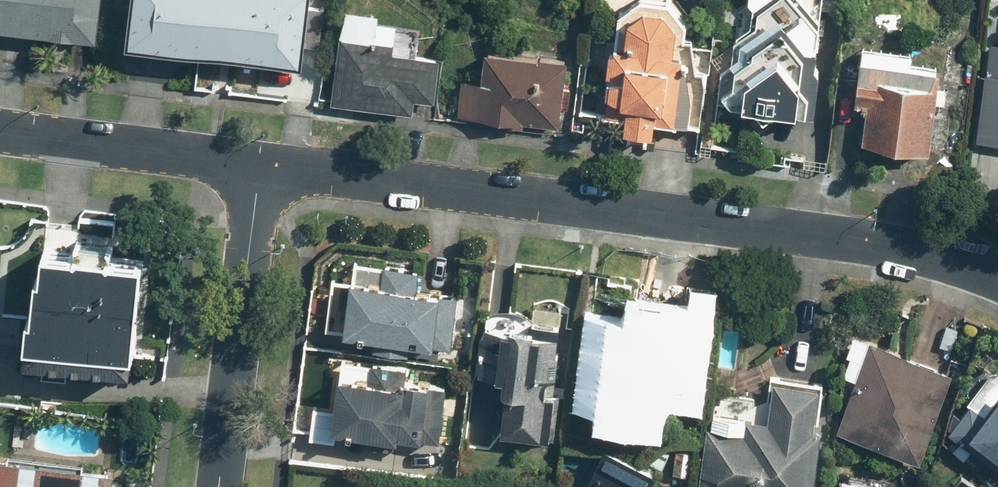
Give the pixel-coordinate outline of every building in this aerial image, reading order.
[(72,37),(75,0),(0,0),(0,31),(72,37)] [(103,49),(282,68),(290,0),(108,0),(103,49)] [(568,113),(670,127),(686,7),(680,0),(583,0),(568,113)] [(704,108),(791,118),(806,0),(717,0),(704,108)] [(976,124),(997,126),(997,30),(985,29),(976,124)] [(312,33),(304,98),(402,111),(410,46),(312,33)] [(449,51),(442,118),(536,127),(542,60),(449,51)] [(848,66),(840,145),(903,151),(910,72),(848,66)] [(13,255),(2,361),(110,373),(122,267),(13,255)] [(321,287),(318,340),(428,347),(431,293),(321,287)] [(592,313),(585,420),(642,423),(649,317),(592,313)] [(486,322),(479,438),(526,441),(534,325),(486,322)] [(853,341),(819,428),(901,459),(935,373),(853,341)] [(946,436),(997,482),(997,378),(946,436)] [(682,486),(797,486),(803,387),(750,384),(748,424),(686,421),(682,486)] [(316,386),(313,437),(414,444),(417,393),(316,386)] [(564,486),(634,486),(641,475),(587,445),(564,486)] [(88,475),(0,465),(0,486),(87,486),(88,475)] [(823,486),(874,486),(875,483),(824,476),(823,486)]
